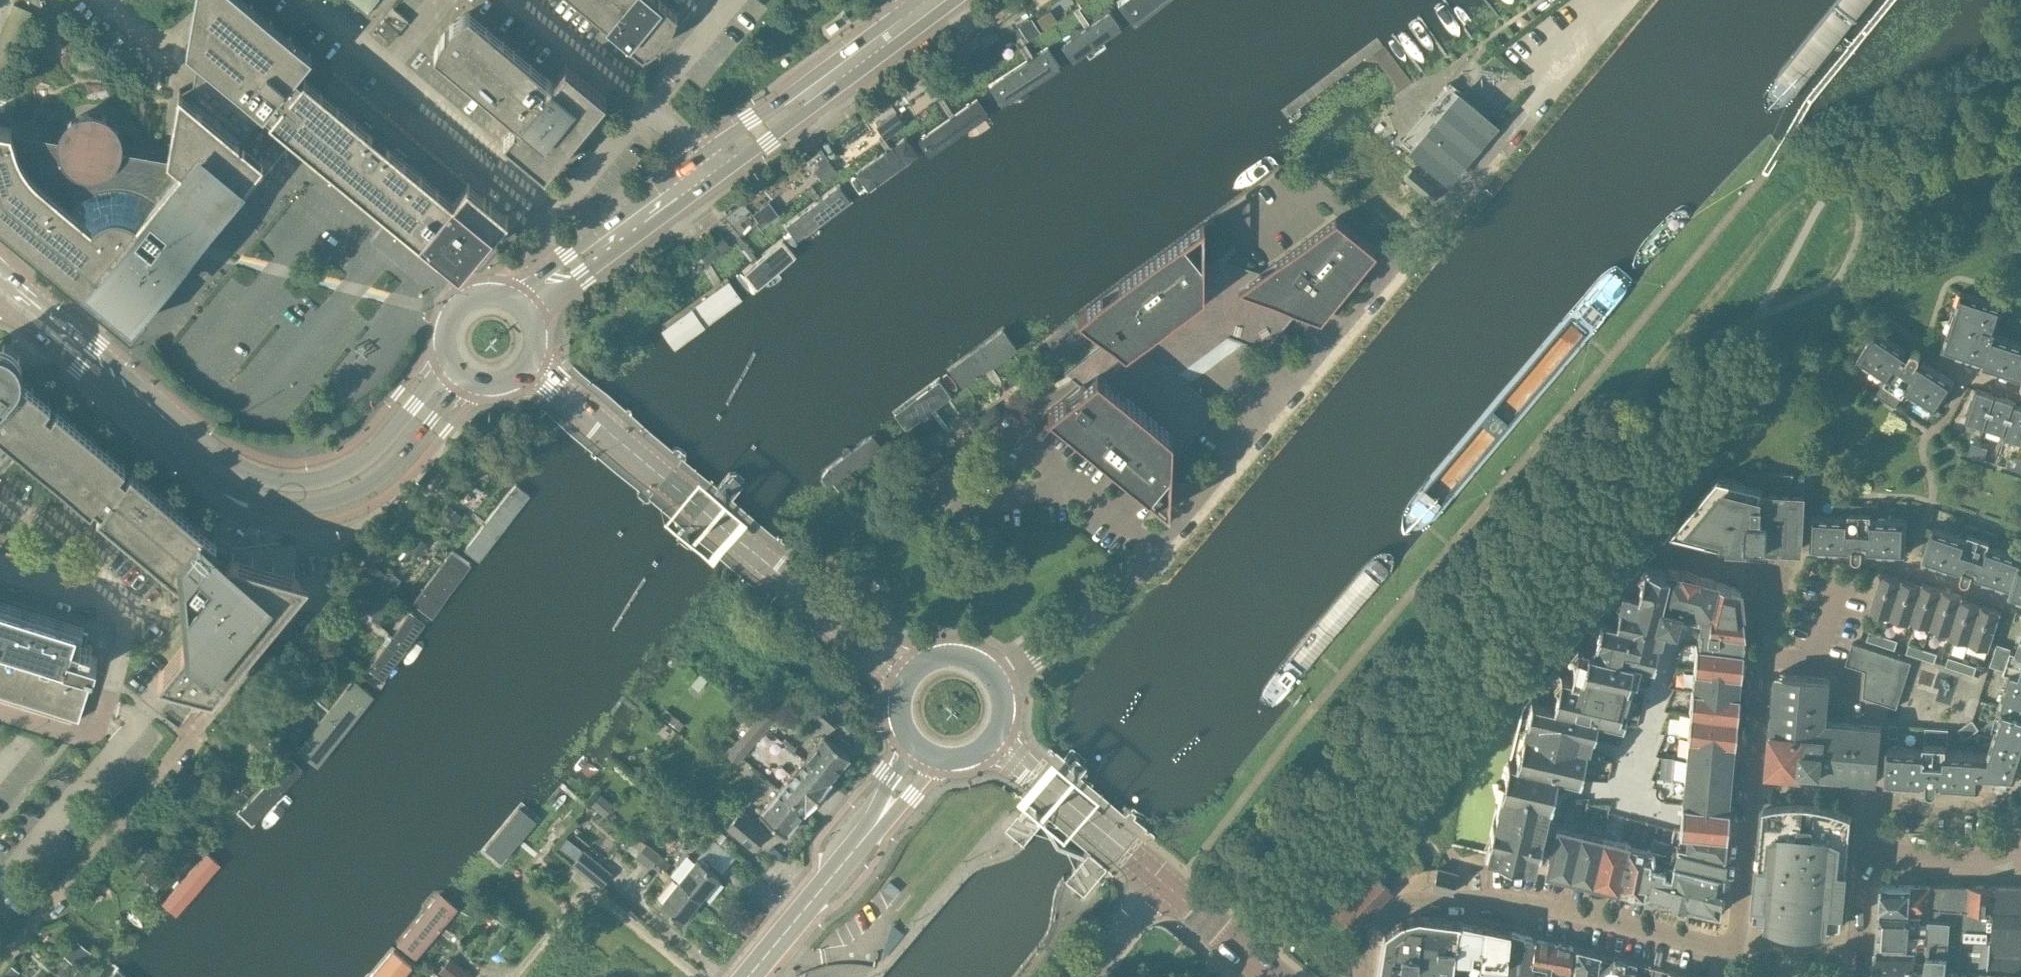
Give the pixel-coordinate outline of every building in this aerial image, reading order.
[(265,109),(297,71),(313,52),(250,0),(195,0),(187,45),(198,55),(191,98),(182,90),(180,88),(178,97),(167,155),(120,146),(120,143),(120,140),(119,137),(119,134),(118,132),(116,129),(115,126),(113,124),(111,122),(109,120),(106,118),(104,116),(101,115),(98,114),(95,113),(92,113),(89,113),(86,113),(83,114),(80,115),(77,116),(75,117),(72,119),(70,121),(68,123),(66,126),(64,128),(63,131),(62,134),(61,137),(0,126),(0,223),(116,319),(126,328),(143,307),(141,305),(186,252),(263,160),(240,140),(265,109)] [(368,14),(380,0),(351,0),(368,14)] [(661,0),(577,0),(643,55),(677,13),(661,0)] [(1140,11),(1155,0),(1131,0),(1140,11)] [(12,3),(0,30),(0,77),(6,79),(34,13),(12,3)] [(409,19),(395,8),(394,7),(386,16),(401,29),(409,19)] [(564,62),(550,79),(467,10),(463,12),(459,14),(456,17),(452,20),(449,23),(446,26),(443,29),(435,44),(433,51),(516,120),(502,137),(543,171),(591,113),(605,96),(564,62)] [(1120,26),(1110,11),(1063,43),(1073,59),(1120,26)] [(399,31),(384,19),(377,28),(391,40),(399,31)] [(1028,26),(1019,31),(1025,41),(1034,36),(1033,34),(1028,26)] [(987,86),(993,97),(1054,65),(1048,53),(987,86)] [(334,71),(321,87),(317,84),(304,74),(303,76),(297,71),(265,109),(271,114),(269,115),(282,126),(319,156),(320,155),(323,157),(322,159),(336,170),(337,169),(340,171),(338,173),(438,256),(442,250),(447,254),(469,252),(473,247),(478,252),(492,235),(494,233),(508,216),(334,71)] [(951,77),(937,87),(942,95),(944,97),(957,87),(951,77)] [(924,108),(931,83),(914,79),(908,104),(924,108)] [(1449,179),(1495,125),(1447,83),(1400,138),(1449,179)] [(916,134),(925,148),(980,108),(971,95),(916,134)] [(897,113),(877,127),(886,139),(897,131),(905,125),(897,113)] [(1223,168),(1238,189),(1301,143),(1288,123),(1223,168)] [(916,152),(906,137),(858,172),(869,186),(916,152)] [(818,166),(814,169),(821,180),(835,170),(836,170),(825,154),(815,161),(818,166)] [(1439,191),(1412,168),(1404,177),(1432,201),(1439,191)] [(839,190),(784,224),(793,240),(848,206),(839,190)] [(1336,217),(1260,273),(1239,289),(1298,310),(1320,318),(1376,250),(1336,217)] [(1204,296),(1204,266),(1198,258),(1204,254),(1204,221),(1078,315),(1108,340),(1126,354),(1204,296)] [(728,250),(718,237),(712,242),(722,255),(728,250)] [(791,254),(781,241),(744,272),(754,284),(791,254)] [(701,251),(709,263),(719,257),(710,245),(701,251)] [(1265,351),(1281,331),(1298,310),(1239,289),(1260,273),(1216,257),(1204,266),(1204,296),(1126,354),(1108,340),(1065,373),(1080,385),(1097,372),(1172,434),(1171,464),(1218,408),(1178,375),(1228,338),(1265,351)] [(671,341),(738,295),(728,282),(662,328),(671,341)] [(1962,289),(1943,347),(1985,360),(1983,363),(1985,364),(1996,332),(2005,303),(1962,289)] [(1886,399),(1920,350),(1919,349),(1917,348),(1916,348),(1914,349),(1912,352),(1876,328),(1858,356),(1888,376),(1877,393),(1886,399)] [(1996,332),(1985,364),(2002,369),(2001,373),(2009,376),(2010,372),(2020,376),(2020,340),(1996,332)] [(1005,333),(952,371),(964,388),(1017,350),(1005,333)] [(126,476),(120,470),(126,464),(57,407),(52,413),(46,408),(51,402),(21,378),(22,375),(23,372),(23,369),(22,366),(22,363),(21,361),(20,358),(19,355),(17,353),(15,351),(13,349),(11,347),(8,346),(6,345),(3,344),(0,343),(0,429),(91,505),(95,500),(101,505),(97,510),(181,580),(186,632),(187,639),(158,674),(177,680),(212,690),(212,689),(213,689),(214,689),(214,688),(226,673),(227,673),(227,672),(228,672),(227,671),(240,656),(241,656),(241,655),(254,640),(255,640),(255,639),(255,638),(268,623),(269,623),(269,622),(282,606),(283,606),(283,605),(308,575),(232,552),(226,558),(223,556),(223,555),(224,554),(224,552),(223,551),(223,550),(222,549),(221,548),(220,548),(219,548),(218,548),(217,548),(216,549),(215,549),(211,546),(216,540),(132,470),(126,476)] [(1920,350),(1886,399),(1896,406),(1907,389),(1937,408),(1955,381),(1920,357),(1921,354),(1921,352),(1920,350)] [(1097,372),(1080,385),(1048,409),(1169,508),(1171,464),(1172,434),(1097,372)] [(942,377),(897,411),(907,424),(952,390),(942,377)] [(1986,426),(1996,394),(1976,387),(1966,419),(1986,426)] [(2006,434),(2016,403),(2017,401),(1996,394),(1986,426),(2005,432),(2004,434),(2006,434)] [(2016,403),(2006,434),(2020,439),(2020,405),(2016,403)] [(873,433),(818,472),(827,485),(882,446),(873,433)] [(1973,441),(1969,454),(1976,456),(1980,444),(1973,441)] [(1980,444),(1976,456),(1985,459),(1989,447),(1980,444)] [(2012,454),(2008,466),(2016,469),(2020,457),(2012,454)] [(893,482),(901,490),(919,476),(914,471),(906,477),(903,474),(893,482)] [(1802,547),(1804,485),(1792,484),(1793,472),(1761,471),(1746,471),(1746,483),(1720,475),(1673,530),(1675,531),(1677,532),(1686,536),(1688,534),(1724,543),(1724,544),(1749,545),(1749,544),(1767,544),(1767,546),(1789,547),(1802,547)] [(728,482),(736,488),(741,482),(733,475),(728,482)] [(514,484),(464,550),(478,560),(527,495),(514,484)] [(1843,515),(1813,514),(1812,548),(1831,548),(1830,553),(1839,553),(1840,549),(1854,550),(1854,553),(1855,555),(1857,556),(1859,556),(1861,503),(1844,502),(1843,515)] [(1879,504),(1861,503),(1859,556),(1861,556),(1863,554),(1864,550),(1878,551),(1878,555),(1888,555),(1888,551),(1906,552),(1908,518),(1878,517),(1879,504)] [(1966,578),(1982,528),(1966,523),(1962,535),(1933,526),(1923,558),(1940,563),(1939,567),(1948,570),(1949,566),(1963,571),(1962,573),(1962,575),(1963,577),(1964,578),(1966,578)] [(2020,558),(2020,554),(1995,546),(1999,533),(1982,528),(1966,578),(1967,579),(1969,579),(1972,576),(1973,574),(1986,578),(1985,582),(1993,585),(1995,581),(2011,587),(2010,591),(2020,594),(2020,573),(2017,572),(2020,558)] [(415,604),(428,614),(468,560),(454,550),(415,604)] [(1577,645),(1577,643),(1594,647),(1597,632),(1596,632),(1597,630),(1611,634),(1614,621),(1600,618),(1600,616),(1615,620),(1619,603),(1630,605),(1633,590),(1637,591),(1640,575),(1646,577),(1648,566),(1644,565),(1640,563),(1522,705),(1509,759),(1515,760),(1519,743),(1531,746),(1534,734),(1525,731),(1525,732),(1523,732),(1524,729),(1525,730),(1534,733),(1537,720),(1527,718),(1531,698),(1552,704),(1557,686),(1568,688),(1570,677),(1562,675),(1562,674),(1560,673),(1560,672),(1571,675),(1575,659),(1573,659),(1574,657),(1584,660),(1587,647),(1577,645)] [(1741,664),(1742,647),(1741,647),(1742,632),(1743,633),(1744,633),(1742,614),(1745,612),(1741,603),(1739,588),(1729,586),(1729,584),(1716,581),(1716,580),(1697,575),(1697,574),(1695,573),(1685,568),(1683,570),(1681,570),(1681,571),(1667,568),(1667,570),(1648,566),(1646,577),(1640,575),(1637,591),(1633,590),(1630,605),(1619,603),(1615,620),(1600,616),(1600,618),(1614,621),(1611,634),(1597,630),(1596,632),(1597,632),(1594,647),(1577,643),(1577,645),(1587,647),(1584,660),(1574,657),(1573,659),(1575,659),(1571,675),(1560,672),(1560,673),(1562,674),(1562,675),(1570,677),(1568,688),(1557,686),(1552,704),(1531,698),(1527,718),(1537,720),(1534,733),(1525,730),(1524,729),(1523,732),(1525,732),(1525,731),(1534,734),(1531,746),(1519,743),(1515,760),(1509,759),(1508,759),(1504,776),(1503,776),(1499,792),(1502,792),(1495,822),(1493,821),(1489,838),(1491,838),(1488,852),(1499,855),(1499,857),(1521,863),(1521,860),(1533,863),(1536,849),(1538,850),(1542,833),(1540,832),(1544,817),(1547,804),(1551,805),(1555,789),(1553,789),(1557,773),(1580,779),(1588,745),(1582,744),(1584,737),(1592,739),(1597,717),(1622,723),(1630,689),(1629,689),(1629,688),(1624,687),(1626,681),(1634,683),(1639,661),(1653,664),(1653,663),(1646,661),(1649,649),(1656,650),(1657,649),(1655,649),(1658,638),(1653,637),(1657,622),(1674,626),(1679,608),(1709,615),(1708,628),(1702,628),(1702,627),(1700,627),(1700,629),(1699,643),(1696,643),(1693,668),(1695,668),(1693,687),(1692,687),(1687,736),(1688,737),(1687,755),(1684,782),(1683,801),(1682,801),(1681,804),(1683,805),(1683,804),(1726,808),(1726,809),(1728,809),(1728,805),(1727,805),(1717,805),(1717,799),(1727,800),(1729,786),(1731,768),(1720,767),(1721,761),(1730,762),(1730,763),(1731,763),(1732,759),(1731,759),(1732,745),(1722,744),(1723,739),(1733,740),(1732,741),(1734,741),(1734,737),(1733,737),(1723,737),(1723,731),(1735,732),(1738,700),(1726,699),(1727,693),(1737,694),(1737,695),(1738,695),(1739,691),(1737,691),(1737,692),(1727,691),(1727,686),(1738,687),(1739,672),(1740,673),(1740,669),(1739,668),(1739,669),(1729,668),(1730,663),(1741,664)] [(1891,615),(1902,579),(1882,572),(1870,609),(1891,615)] [(1912,619),(1922,585),(1902,579),(1891,615),(1911,622),(1912,619)] [(1931,625),(1943,588),(1923,582),(1922,585),(1912,619),(1931,625)] [(1950,631),(1962,598),(1963,595),(1943,588),(1931,625),(1950,631)] [(376,589),(365,604),(377,613),(389,599),(376,589)] [(1970,641),(1981,604),(1962,598),(1950,631),(1949,634),(1970,641)] [(2002,610),(1981,604),(1970,641),(1990,647),(2002,610)] [(38,615),(4,605),(0,617),(0,695),(12,699),(38,615)] [(409,611),(364,667),(379,679),(425,624),(409,611)] [(54,712),(80,629),(76,628),(76,627),(75,626),(75,627),(38,615),(12,699),(54,712)] [(90,683),(97,658),(89,656),(91,647),(88,646),(83,645),(88,631),(80,629),(54,712),(77,719),(78,720),(90,683)] [(1881,643),(1884,635),(1870,630),(1867,639),(1881,643)] [(1898,639),(1884,635),(1881,643),(1895,647),(1898,639)] [(2018,648),(1998,642),(1995,653),(2020,662),(2020,638),(2018,648)] [(1897,706),(1912,660),(1853,641),(1846,663),(1866,669),(1864,695),(1897,706)] [(1921,656),(1924,648),(1910,643),(1907,651),(1921,656)] [(1937,652),(1924,648),(1921,656),(1935,661),(1937,652)] [(1995,653),(1991,664),(2011,670),(2000,704),(2004,706),(2020,710),(2020,662),(1995,653)] [(1960,669),(1963,661),(1949,656),(1946,665),(1960,669)] [(1977,665),(1963,661),(1960,669),(1974,674),(1977,665)] [(1878,778),(1883,725),(1826,720),(1826,721),(1820,720),(1821,707),(1826,707),(1827,708),(1830,677),(1777,673),(1769,768),(1803,772),(1803,771),(1820,773),(1878,778)] [(348,682),(299,745),(314,757),(363,694),(348,682)] [(842,715),(825,701),(818,695),(804,712),(829,732),(842,715)] [(852,702),(843,695),(836,703),(845,711),(852,702)] [(2004,706),(1994,737),(2020,746),(2020,710),(2004,706)] [(764,710),(753,723),(763,732),(774,719),(764,710)] [(1979,728),(1973,719),(1959,729),(1965,738),(1979,728)] [(1898,735),(1899,724),(1890,724),(1890,735),(1898,735)] [(1934,788),(1938,727),(1926,726),(1925,747),(1889,744),(1887,779),(1929,782),(1929,783),(1929,784),(1930,785),(1931,786),(1932,787),(1933,788),(1934,788)] [(1983,773),(1984,750),(1948,748),(1950,728),(1938,727),(1934,788),(1935,788),(1936,787),(1938,787),(1938,786),(1939,785),(1940,784),(1940,782),(1982,785),(1983,773)] [(830,780),(850,756),(824,735),(805,759),(830,780)] [(2020,763),(2020,746),(1994,737),(1989,751),(1984,750),(1983,773),(2017,775),(2020,763)] [(737,762),(748,749),(738,740),(727,753),(737,762)] [(830,780),(805,759),(780,788),(805,809),(806,810),(831,781),(830,780)] [(290,760),(241,812),(253,823),(302,771),(290,760)] [(786,832),(805,809),(780,788),(761,811),(786,832)] [(1845,906),(1849,869),(1848,869),(1853,812),(1847,810),(1841,807),(1835,805),(1829,804),(1823,803),(1816,802),(1810,801),(1804,800),(1797,800),(1791,800),(1784,801),(1778,802),(1772,803),(1765,804),(1761,852),(1761,861),(1760,861),(1756,898),(1757,898),(1756,913),(1771,919),(1785,922),(1800,924),(1814,925),(1829,924),(1843,921),(1845,906)] [(489,850),(505,862),(538,822),(522,809),(489,850)] [(741,810),(727,826),(753,848),(767,831),(741,810)] [(1723,853),(1725,833),(1726,833),(1726,830),(1724,830),(1720,829),(1721,826),(1694,823),(1693,827),(1681,826),(1681,825),(1679,825),(1679,826),(1674,826),(1670,840),(1653,836),(1650,848),(1627,843),(1628,841),(1557,824),(1547,867),(1546,869),(1563,873),(1566,862),(1571,863),(1568,873),(1567,874),(1572,875),(1572,874),(1571,874),(1573,864),(1579,865),(1576,876),(1594,881),(1595,874),(1611,878),(1609,884),(1641,892),(1641,893),(1644,893),(1666,898),(1669,899),(1684,903),(1687,904),(1687,903),(1689,904),(1690,905),(1690,904),(1700,906),(1700,907),(1702,907),(1702,906),(1712,909),(1714,909),(1715,909),(1716,908),(1717,908),(1717,907),(1717,906),(1718,897),(1720,897),(1720,895),(1719,895),(1719,889),(1720,889),(1721,887),(1719,887),(1721,874),(1722,874),(1722,873),(1722,872),(1724,853),(1723,853)] [(636,834),(631,841),(654,860),(659,853),(636,834)] [(654,860),(631,841),(625,848),(648,867),(654,860)] [(611,873),(583,850),(573,862),(601,885),(611,873)] [(207,854),(163,903),(176,913),(219,865),(207,854)] [(698,858),(680,880),(701,898),(719,876),(698,858)] [(1452,891),(1457,871),(1437,866),(1432,886),(1452,891)] [(1351,929),(1390,889),(1376,875),(1337,915),(1351,929)] [(682,920),(701,898),(680,880),(661,903),(682,920)] [(893,895),(899,887),(891,880),(884,887),(893,895)] [(1910,911),(1911,898),(1912,884),(1883,883),(1881,910),(1910,911)] [(1930,912),(1932,884),(1912,884),(1911,898),(1910,911),(1930,912)] [(1967,939),(1969,911),(1970,884),(1932,884),(1930,912),(1929,925),(1929,937),(1928,945),(1928,957),(1927,963),(1961,966),(1962,957),(1991,959),(1991,956),(1991,941),(1969,939),(1967,939)] [(1960,976),(2020,976),(2020,887),(1970,886),(1969,939),(1991,941),(1991,956),(1991,959),(1990,968),(1983,968),(1961,966),(1960,976)] [(441,892),(400,940),(417,955),(458,906),(441,892)] [(1930,912),(1910,911),(1881,910),(1880,923),(1929,925),(1930,912)] [(1458,919),(1443,917),(1432,916),(1418,914),(1404,918),(1404,917),(1401,918),(1385,930),(1377,976),(1450,976),(1458,919)] [(1480,974),(1466,972),(1467,960),(1470,957),(1474,961),(1481,962),(1485,925),(1458,919),(1450,976),(1479,976),(1480,974)] [(1929,937),(1929,925),(1880,923),(1879,935),(1929,937)] [(1510,931),(1485,925),(1481,962),(1480,974),(1479,976),(1504,976),(1510,931)] [(1535,937),(1510,931),(1504,976),(1530,976),(1530,970),(1529,970),(1530,963),(1532,963),(1535,937)] [(1928,945),(1929,937),(1879,935),(1879,943),(1928,945)] [(1554,976),(1555,972),(1551,971),(1552,967),(1555,942),(1535,937),(1532,963),(1546,966),(1545,972),(1530,970),(1530,976),(1550,976),(1554,976)] [(1570,970),(1573,946),(1555,942),(1552,967),(1570,970)] [(1928,957),(1928,945),(1879,943),(1877,958),(1917,961),(1917,956),(1928,957)] [(1599,953),(1577,947),(1573,975),(1580,976),(1589,976),(1597,976),(1599,953)] [(372,976),(403,976),(413,965),(394,950),(372,976)] [(1625,960),(1614,957),(1612,976),(1623,976),(1625,960)] [(469,973),(451,958),(441,971),(448,976),(449,976),(466,976),(469,973)] [(1916,966),(1917,961),(1877,958),(1876,973),(1903,974),(1903,975),(1913,976),(1926,976),(1927,967),(1916,966)] [(1637,963),(1625,960),(1623,976),(1635,976),(1637,963)] [(1961,966),(1927,963),(1927,967),(1926,976),(1960,976),(1961,966)]
